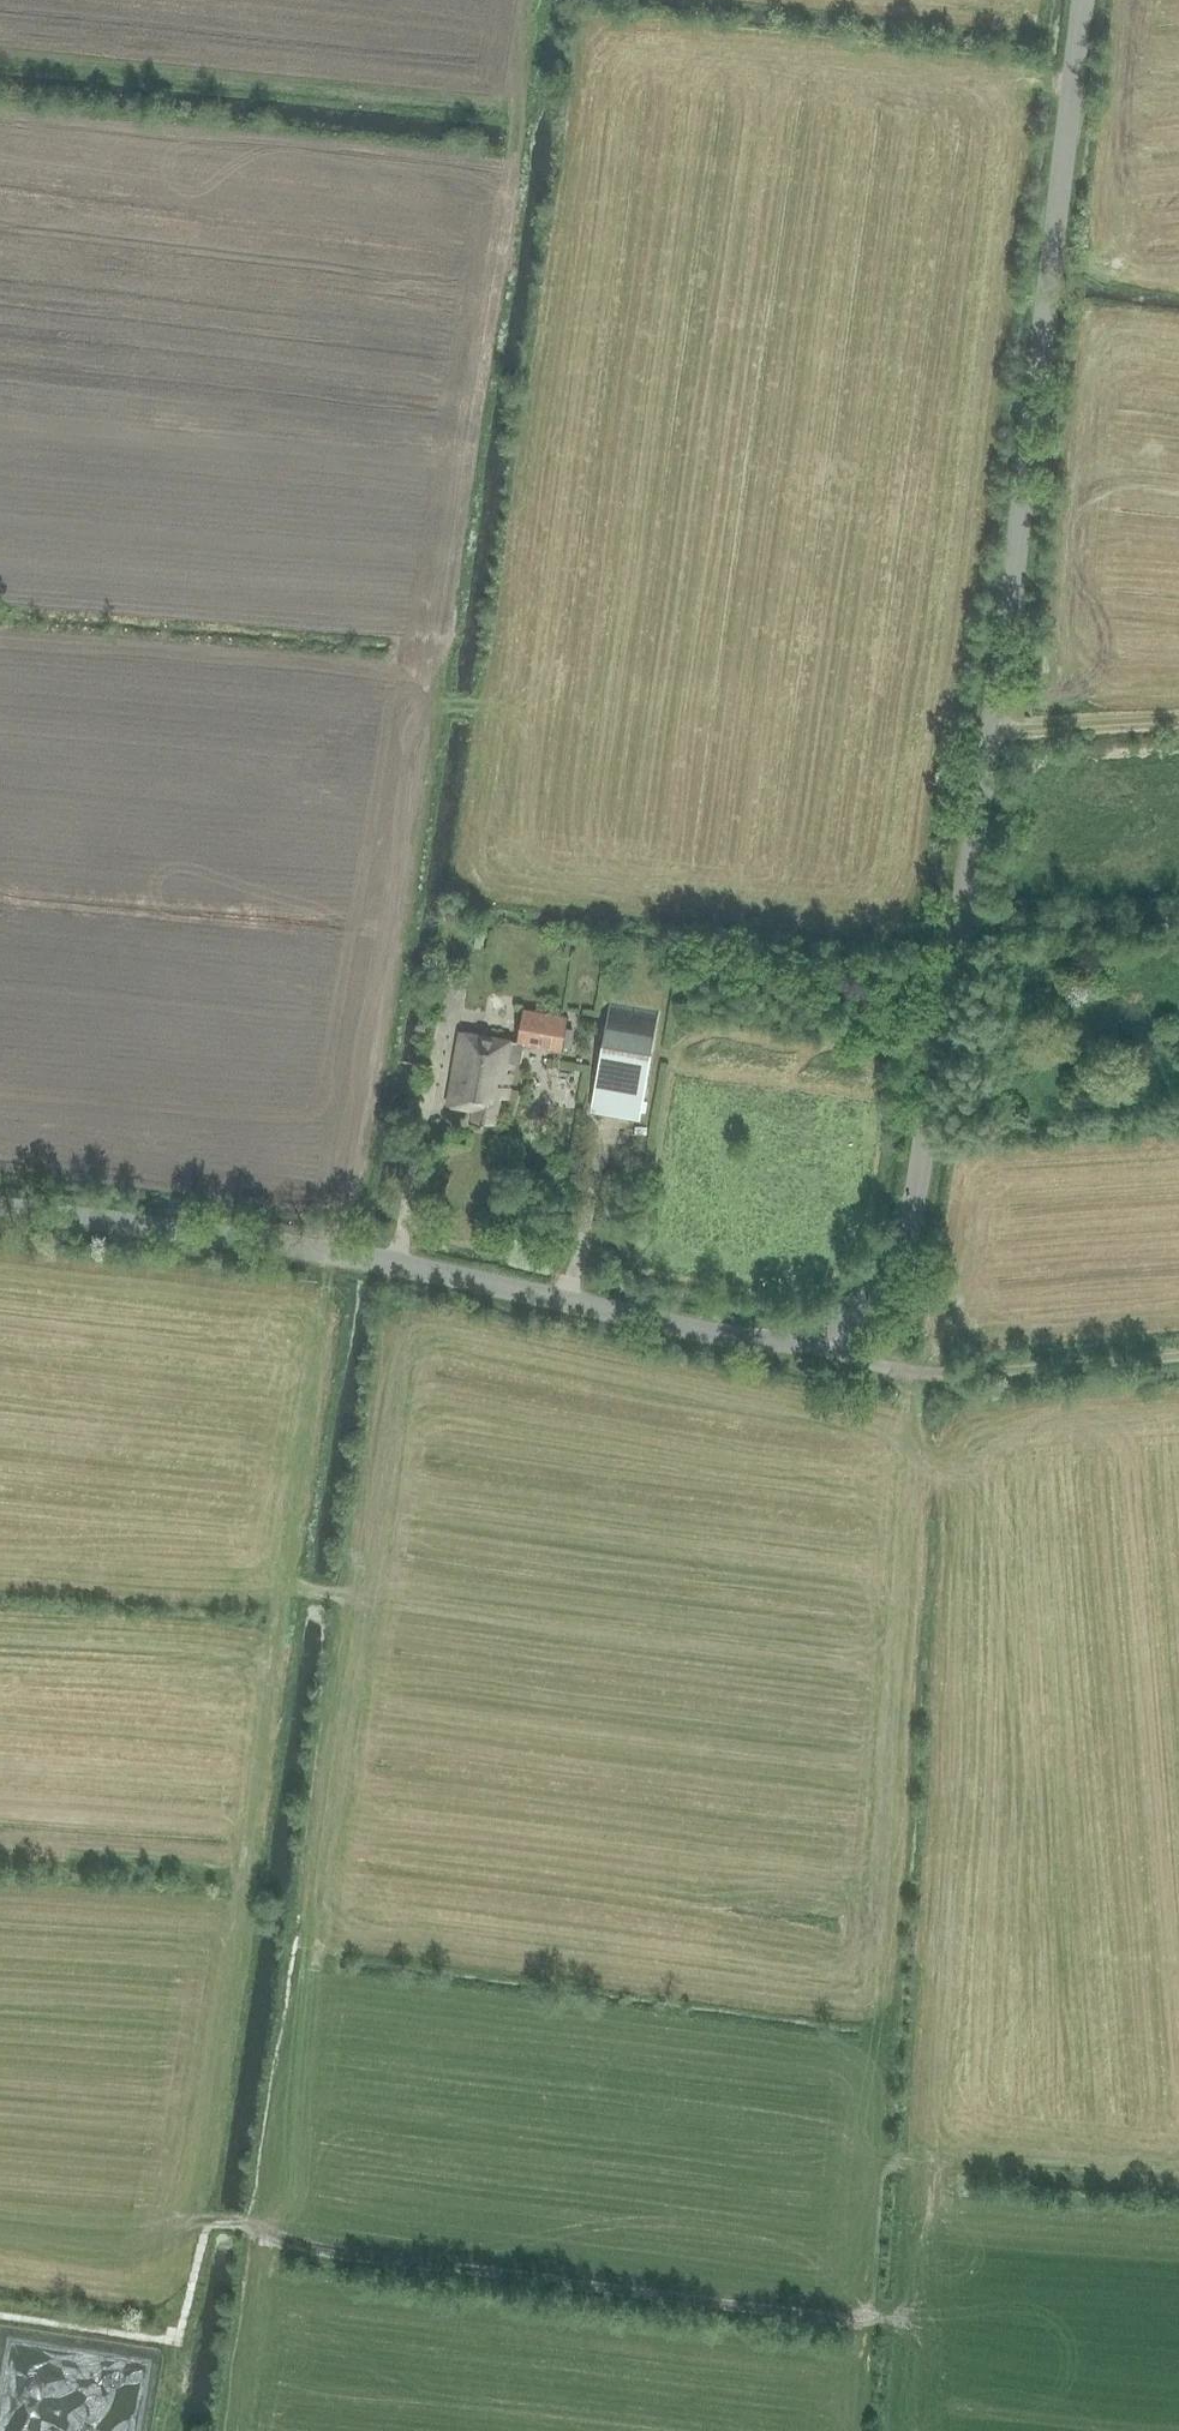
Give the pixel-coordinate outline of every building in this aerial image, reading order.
[(610,1004),(590,1111),(638,1120),(658,1013),(610,1004)] [(517,1041),(459,1031),(446,1104),(472,1109),(470,1121),(492,1125),(497,1096),(505,1098),(512,1061),(519,1063),(523,1043),(561,1050),(567,1016),(522,1008),(517,1041)]
